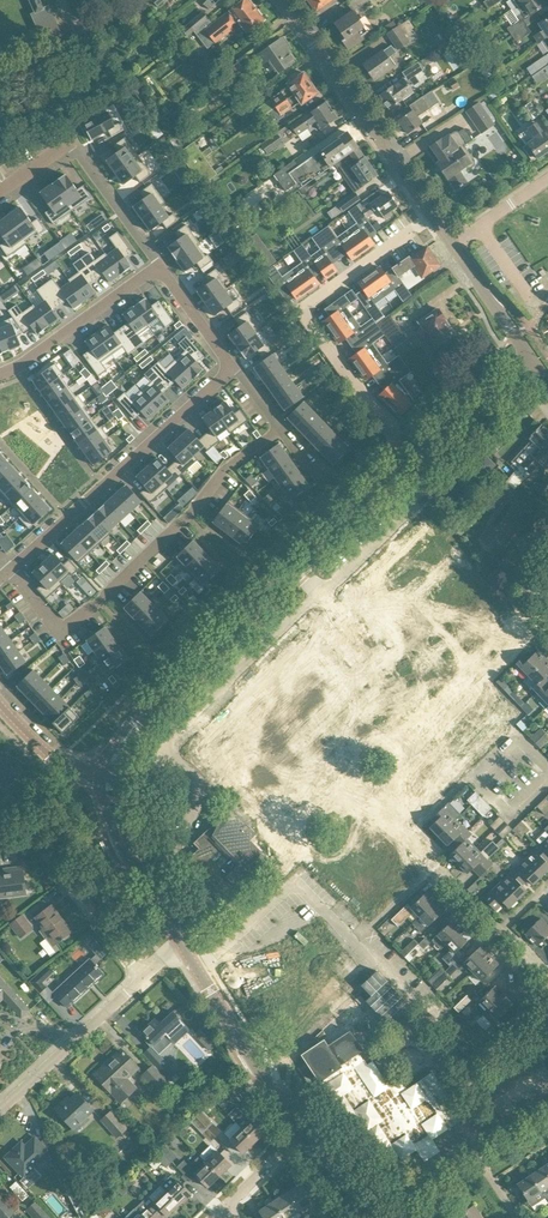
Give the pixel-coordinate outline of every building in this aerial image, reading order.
[(36,12),(43,9),(38,0),(30,0),(36,12)] [(204,4),(209,9),(215,3),(215,4),(219,0),(208,0),(204,4)] [(264,20),(248,0),(243,0),(205,30),(215,43),(233,28),(231,25),(237,21),(247,33),(264,20)] [(316,11),(332,0),(308,0),(316,11)] [(484,2),(488,9),(502,0),(486,0),(484,2)] [(505,3),(510,10),(524,0),(509,0),(505,3)] [(542,0),(524,0),(510,10),(517,21),(507,28),(512,35),(527,25),(538,17),(535,12),(545,5),(542,0)] [(352,10),(334,23),(345,39),(342,41),(348,50),(370,35),(352,10)] [(187,36),(208,18),(203,12),(182,30),(187,36)] [(541,41),(547,37),(547,18),(538,24),(542,30),(533,36),(538,43),(541,41)] [(408,20),(387,33),(398,49),(409,42),(404,34),(414,28),(408,20)] [(532,32),(527,25),(512,35),(517,42),(532,32)] [(464,34),(455,40),(461,49),(470,44),(464,34)] [(279,73),(295,61),(280,39),(255,57),(260,65),(269,59),(279,73)] [(382,51),(363,65),(374,80),(376,79),(393,67),(388,59),(396,52),(391,45),(382,51)] [(527,68),(531,75),(547,63),(547,55),(547,54),(527,68)] [(228,82),(244,70),(239,62),(222,74),(228,82)] [(418,62),(402,72),(405,77),(393,86),(380,95),(386,102),(385,103),(385,105),(386,107),(388,107),(389,107),(390,108),(415,91),(413,88),(421,82),(415,74),(423,68),(418,62)] [(266,114),(275,107),(311,83),(304,73),(287,84),(289,86),(263,104),(263,108),(266,114)] [(455,79),(449,83),(453,90),(459,86),(455,79)] [(318,93),(311,83),(275,107),(266,114),(263,116),(268,122),(280,114),(281,115),(300,102),(301,105),(318,93)] [(412,110),(398,120),(408,134),(422,124),(416,116),(439,102),(431,91),(409,106),(412,110)] [(320,130),(337,118),(326,102),(309,113),(308,111),(289,125),(295,133),(297,136),(315,123),(320,130)] [(480,102),(465,112),(481,134),(495,124),(480,102)] [(523,107),(532,120),(539,115),(530,102),(523,107)] [(107,112),(83,125),(91,140),(108,130),(111,137),(124,130),(120,122),(115,125),(107,112)] [(537,158),(547,151),(547,140),(536,123),(528,128),(535,138),(522,147),(531,160),(536,157),(537,158)] [(441,140),(431,147),(441,161),(437,163),(448,178),(455,189),(459,186),(460,187),(463,185),(462,184),(466,181),(459,171),(466,166),(468,168),(472,168),(475,164),(474,159),(464,145),(466,144),(472,139),(464,128),(458,132),(457,131),(456,131),(455,131),(454,131),(454,132),(442,140),(441,140)] [(298,189),(334,164),(357,147),(353,142),(355,140),(353,136),(351,138),(347,132),(319,151),(287,173),(284,168),(273,175),(285,191),(295,184),(298,189)] [(283,142),(276,133),(260,145),(266,154),(283,142)] [(118,152),(106,160),(115,172),(138,156),(125,137),(114,146),(118,152)] [(178,152),(190,168),(200,161),(189,145),(178,152)] [(355,192),(378,176),(364,157),(357,148),(358,148),(357,147),(334,164),(355,192)] [(138,156),(115,172),(116,174),(116,175),(118,178),(124,185),(136,176),(140,182),(151,174),(138,156)] [(200,161),(190,168),(202,185),(217,174),(210,165),(206,168),(200,161)] [(65,174),(52,183),(72,211),(91,197),(83,185),(77,190),(65,174)] [(52,183),(40,193),(51,208),(45,213),(53,224),(72,211),(52,183)] [(145,198),(133,207),(138,214),(137,214),(140,217),(141,219),(160,205),(161,206),(165,202),(152,184),(140,192),(145,198)] [(377,190),(357,205),(366,217),(378,209),(384,219),(392,213),(390,211),(398,206),(397,204),(398,201),(396,198),(394,199),(388,191),(382,196),(377,190)] [(354,192),(337,204),(342,211),(359,199),(354,192)] [(160,205),(141,219),(150,231),(162,222),(167,228),(178,220),(173,213),(169,217),(161,206),(160,205)] [(356,223),(347,230),(363,252),(374,244),(368,236),(375,230),(366,217),(357,205),(348,211),(356,223)] [(20,207),(7,216),(25,241),(26,241),(37,232),(39,235),(46,230),(37,218),(31,223),(20,207)] [(233,215),(227,219),(232,226),(238,221),(233,215)] [(0,221),(0,233),(6,241),(0,245),(0,246),(8,257),(27,243),(26,241),(25,241),(7,216),(0,221)] [(108,224),(102,228),(105,232),(111,228),(108,224)] [(179,239),(167,247),(176,259),(197,244),(197,245),(200,243),(186,224),(175,233),(179,239)] [(329,225),(320,231),(339,257),(346,252),(351,260),(363,252),(347,230),(337,237),(329,225)] [(107,255),(120,274),(131,266),(125,258),(133,253),(118,231),(109,238),(116,248),(107,255)] [(311,256),(321,270),(320,270),(326,278),(337,270),(331,262),(339,257),(320,231),(312,238),(320,249),(311,256)] [(80,244),(74,248),(77,252),(82,248),(80,244)] [(197,244),(176,259),(185,272),(197,263),(201,269),(213,261),(208,254),(205,256),(197,245),(197,244)] [(302,262),(292,269),(308,291),(319,283),(313,275),(320,270),(321,270),(311,256),(302,244),(293,251),(302,262)] [(409,257),(392,269),(393,270),(394,270),(407,289),(423,278),(422,277),(440,265),(427,247),(410,259),(409,257)] [(74,248),(68,252),(71,256),(77,252),(74,248)] [(89,252),(81,258),(96,279),(103,274),(109,282),(120,274),(107,255),(105,253),(95,260),(89,252)] [(79,272),(68,280),(70,282),(70,281),(84,300),(95,293),(89,284),(96,279),(81,258),(73,264),(79,272)] [(274,265),(265,271),(283,297),(290,291),(296,299),(308,291),(292,269),(282,276),(274,265)] [(380,267),(370,275),(385,297),(394,290),(403,302),(412,295),(407,289),(394,270),(393,270),(386,275),(380,267)] [(209,283),(197,291),(206,304),(224,290),(225,291),(227,289),(218,277),(221,275),(216,268),(204,277),(209,283)] [(43,270),(37,274),(40,278),(46,274),(43,270)] [(37,274),(31,278),(34,282),(40,278),(37,274)] [(364,291),(357,296),(358,299),(372,318),(375,322),(384,316),(379,309),(376,304),(385,297),(370,275),(358,283),(364,291)] [(53,278),(45,284),(60,305),(67,300),(73,308),(84,300),(70,281),(70,282),(60,289),(53,278)] [(0,295),(0,299),(3,303),(20,291),(16,284),(0,295)] [(37,290),(27,297),(33,305),(48,327),(59,319),(53,310),(60,305),(45,284),(37,290)] [(331,315),(323,321),(331,332),(354,316),(347,307),(358,299),(357,296),(352,289),(326,308),(331,315)] [(224,290),(206,304),(214,316),(226,307),(231,313),(242,305),(237,298),(233,301),(225,291),(224,290)] [(145,298),(134,306),(147,325),(148,325),(158,317),(166,328),(174,322),(159,300),(151,306),(145,298)] [(17,304),(8,311),(23,332),(31,326),(37,335),(48,327),(33,305),(22,312),(17,304)] [(128,322),(121,328),(136,349),(144,343),(139,335),(150,327),(148,325),(147,325),(134,306),(122,314),(128,322)] [(438,310),(437,309),(418,322),(422,328),(415,333),(421,342),(428,336),(436,348),(435,348),(443,360),(462,347),(455,336),(456,336),(445,319),(446,318),(439,309),(438,310)] [(240,326),(228,335),(237,347),(255,333),(256,334),(261,330),(247,311),(235,320),(240,326)] [(389,314),(377,324),(394,349),(407,339),(389,314)] [(354,316),(331,332),(340,343),(348,337),(353,345),(378,326),(375,322),(372,318),(361,326),(354,316)] [(0,322),(0,330),(8,350),(21,345),(10,318),(0,322)] [(180,321),(174,325),(177,329),(183,324),(180,321)] [(108,324),(96,333),(112,354),(122,347),(128,355),(136,349),(121,328),(114,333),(108,324)] [(358,352),(350,358),(358,369),(380,353),(373,343),(385,335),(378,326),(353,345),(358,352)] [(286,327),(278,333),(284,340),(291,334),(286,327)] [(185,328),(179,332),(182,336),(188,331),(185,328)] [(8,350),(0,330),(0,354),(8,350)] [(91,349),(83,355),(98,376),(107,370),(101,362),(112,354),(96,333),(85,341),(91,349)] [(255,333),(237,347),(245,359),(257,350),(262,356),(273,348),(268,341),(264,345),(256,334),(255,333)] [(278,333),(271,339),(276,346),(284,340),(278,333)] [(185,351),(175,359),(193,379),(203,369),(197,362),(204,356),(186,336),(178,343),(185,351)] [(70,349),(64,353),(71,362),(74,366),(79,361),(76,358),(70,349)] [(145,349),(139,353),(143,357),(148,353),(145,349)] [(295,349),(289,353),(292,357),(297,352),(295,349)] [(297,352),(292,357),(294,361),(300,356),(297,352)] [(139,353),(134,358),(137,362),(143,357),(139,353)] [(380,353),(358,369),(366,380),(374,374),(379,381),(379,382),(405,363),(398,354),(387,363),(380,353)] [(272,354),(253,367),(261,378),(280,365),(272,354)] [(150,356),(145,360),(148,364),(153,359),(150,356)] [(159,361),(151,367),(169,387),(175,381),(182,389),(193,379),(175,359),(165,368),(159,361)] [(145,360),(139,365),(142,369),(148,364),(145,360)] [(55,363),(32,380),(40,391),(61,375),(61,376),(64,375),(55,363)] [(386,388),(379,395),(388,405),(405,388),(399,380),(411,372),(405,363),(379,382),(380,382),(386,388)] [(280,365),(261,378),(269,389),(288,375),(280,365)] [(85,367),(80,372),(83,376),(88,371),(85,367)] [(151,382),(141,390),(159,410),(169,400),(163,393),(169,387),(151,367),(144,374),(151,382)] [(310,370),(304,374),(306,378),(312,374),(310,370)] [(88,371),(83,376),(86,379),(92,374),(88,371)] [(312,374),(306,378),(309,382),(315,378),(312,374)] [(61,375),(40,391),(47,401),(68,386),(61,376),(61,375)] [(288,375),(269,389),(277,400),(295,386),(288,375)] [(111,380),(105,384),(109,388),(114,384),(111,380)] [(105,384),(100,389),(103,393),(109,388),(105,384)] [(114,384),(109,388),(112,392),(117,387),(114,384)] [(323,385),(318,390),(321,394),(326,389),(323,385)] [(68,386),(47,401),(55,412),(76,397),(76,396),(68,386)] [(295,386),(277,400),(284,411),(303,397),(295,386)] [(109,388),(103,393),(106,396),(112,392),(109,388)] [(405,388),(388,405),(400,416),(407,409),(413,416),(422,408),(416,399),(414,401),(405,388)] [(125,392),(117,399),(134,418),(141,412),(148,420),(159,410),(141,390),(131,399),(125,392)] [(76,397),(55,412),(63,422),(84,407),(84,408),(86,406),(78,394),(76,396),(76,397)] [(424,394),(418,398),(423,405),(429,401),(424,394)] [(337,399),(332,404),(335,408),(340,402),(337,399)] [(225,401),(214,410),(227,428),(227,429),(230,433),(248,420),(240,409),(234,413),(225,401)] [(303,401),(287,417),(296,427),(313,411),(303,401)] [(340,402),(335,408),(338,411),(344,406),(340,402)] [(84,407),(63,422),(70,433),(91,418),(84,408),(84,407)] [(119,408),(113,412),(115,416),(121,412),(119,408)] [(214,410),(202,418),(211,430),(205,434),(213,446),(220,441),(217,436),(227,429),(227,428),(214,410)] [(313,411),(296,427),(305,436),(322,420),(313,411)] [(121,412),(115,416),(118,420),(124,416),(121,412)] [(91,418),(70,433),(78,444),(99,428),(91,418)] [(353,419),(348,424),(351,428),(357,423),(353,419)] [(322,420),(305,436),(314,446),(331,430),(322,420)] [(357,423),(351,428),(355,431),(360,426),(357,423)] [(547,436),(547,430),(542,424),(508,459),(514,464),(510,468),(514,472),(520,465),(547,436)] [(99,428),(78,444),(86,454),(104,441),(105,441),(109,437),(101,426),(99,428)] [(189,429),(178,438),(194,456),(194,455),(204,447),(208,451),(213,446),(205,434),(199,440),(189,429)] [(256,430),(252,433),(257,438),(261,436),(256,430)] [(331,430),(314,446),(324,455),(340,439),(331,430)] [(131,434),(126,439),(129,443),(135,438),(131,434)] [(547,466),(547,436),(520,465),(514,472),(523,480),(539,463),(545,469),(547,466)] [(178,438),(167,448),(177,459),(172,464),(182,474),(198,459),(194,455),(194,456),(178,438)] [(340,439),(324,455),(333,465),(349,449),(340,439)] [(104,441),(86,454),(93,465),(112,451),(105,441),(104,441)] [(279,443),(260,457),(267,468),(286,454),(279,443)] [(223,450),(220,453),(224,459),(228,456),(223,450)] [(286,454),(267,468),(275,478),(294,465),(286,454)] [(0,461),(0,479),(13,468),(3,457),(0,461)] [(157,457),(146,467),(166,488),(182,474),(172,464),(167,468),(157,457)] [(294,465),(275,478),(283,489),(302,476),(294,465)] [(146,467),(136,477),(146,488),(140,493),(150,503),(166,488),(146,467)] [(3,496),(22,478),(13,468),(0,479),(0,492),(3,496)] [(250,475),(245,480),(248,483),(254,478),(250,475)] [(302,476),(283,489),(291,500),(310,486),(302,476)] [(22,478),(3,496),(12,506),(31,488),(22,478)] [(254,478),(248,483),(252,487),(257,482),(254,478)] [(542,481),(537,493),(546,496),(547,492),(547,484),(542,481)] [(500,491),(510,500),(517,491),(506,483),(500,491)] [(126,484),(115,494),(130,511),(141,502),(126,484)] [(31,488),(12,506),(21,515),(22,516),(41,499),(31,488)] [(193,488),(187,493),(192,498),(197,493),(193,488)] [(249,490),(244,495),(247,498),(253,493),(249,490)] [(253,493),(247,498),(251,502),(256,497),(253,493)] [(115,494),(104,504),(120,521),(130,511),(115,494)] [(268,494),(263,499),(266,502),(271,497),(268,494)] [(271,497),(266,502),(269,506),(275,501),(271,497)] [(21,515),(19,517),(29,528),(50,509),(41,499),(22,516),(21,515)] [(228,501),(212,522),(223,530),(239,509),(228,501)] [(524,511),(508,501),(483,539),(498,549),(524,511)] [(104,504),(93,514),(109,531),(120,521),(104,504)] [(239,509),(223,530),(233,538),(249,517),(239,509)] [(169,512),(163,518),(168,523),(174,517),(169,512)] [(93,514),(82,524),(100,543),(111,533),(109,531),(93,514)] [(249,517),(233,538),(244,546),(260,525),(249,517)] [(274,518),(268,523),(272,526),(277,521),(274,518)] [(148,520),(142,525),(146,529),(151,524),(148,520)] [(82,524),(72,534),(89,553),(100,543),(82,524)] [(142,525),(137,530),(141,534),(146,529),(142,525)] [(8,527),(5,530),(9,536),(13,533),(8,527)] [(72,534),(61,543),(78,563),(89,553),(72,534)] [(127,540),(122,545),(125,549),(130,544),(127,540)] [(193,540),(174,558),(183,568),(202,550),(193,540)] [(122,545),(117,550),(120,554),(125,549),(122,545)] [(202,550),(183,568),(193,577),(211,559),(202,550)] [(53,553),(43,563),(61,582),(70,573),(72,575),(78,570),(69,559),(63,564),(53,553)] [(211,559),(193,577),(202,587),(221,569),(211,559)] [(106,560),(101,565),(105,569),(110,564),(106,560)] [(43,563),(33,572),(42,583),(37,588),(46,599),(63,584),(61,582),(43,563)] [(101,565),(96,570),(99,574),(105,569),(101,565)] [(171,574),(166,579),(169,582),(174,577),(171,574)] [(174,577),(169,582),(172,586),(178,580),(174,577)] [(163,581),(158,586),(161,590),(166,585),(163,581)] [(89,584),(84,589),(90,596),(96,591),(89,584)] [(166,585),(161,590),(164,593),(170,588),(166,585)] [(183,586),(178,591),(181,595),(187,590),(183,586)] [(79,590),(74,595),(82,604),(87,599),(79,590)] [(140,591),(123,607),(133,617),(150,601),(140,591)] [(175,594),(170,599),(173,603),(179,597),(175,594)] [(150,601),(133,617),(142,626),(159,610),(158,610),(150,601)] [(11,602),(6,606),(8,610),(14,606),(11,602)] [(64,608),(59,613),(64,618),(69,613),(64,608)] [(159,610),(142,626),(151,636),(170,618),(160,608),(158,610),(159,610)] [(20,611),(14,616),(17,620),(23,615),(20,611)] [(23,615),(17,620),(20,624),(26,619),(23,615)] [(105,626),(86,640),(94,650),(113,637),(105,626)] [(0,632),(0,648),(11,640),(3,629),(0,632)] [(35,633),(29,637),(32,641),(38,637),(35,633)] [(38,637),(32,641),(35,645),(41,640),(38,637)] [(113,637),(94,650),(101,661),(120,648),(113,637)] [(0,648),(0,663),(18,651),(11,640),(0,648)] [(101,661),(99,663),(107,674),(128,659),(120,648),(101,661)] [(523,669),(529,675),(546,659),(537,650),(527,660),(523,656),(514,665),(520,671),(523,669)] [(0,663),(0,665),(7,675),(26,662),(18,651),(0,663)] [(64,653),(58,657),(61,661),(67,657),(64,653)] [(80,655),(74,660),(76,664),(82,659),(80,655)] [(67,657),(61,661),(64,665),(70,661),(67,657)] [(82,659),(76,664),(79,668),(85,663),(82,659)] [(536,692),(544,685),(547,682),(547,681),(544,677),(547,674),(547,661),(546,659),(529,675),(537,684),(532,688),(536,692)] [(33,669),(16,686),(26,695),(43,679),(33,669)] [(79,674),(74,679),(76,683),(82,678),(79,674)] [(112,675),(108,678),(113,684),(117,681),(112,675)] [(82,678),(76,683),(79,687),(85,682),(82,678)] [(43,679),(26,695),(35,705),(52,689),(43,679)] [(503,689),(509,694),(512,691),(507,685),(503,689)] [(547,704),(547,688),(547,689),(544,685),(536,692),(534,695),(540,701),(543,699),(547,704)] [(52,689),(35,705),(44,714),(61,698),(52,689)] [(90,689),(84,693),(87,697),(93,693),(90,689)] [(518,696),(512,691),(509,694),(514,700),(518,696)] [(61,698),(44,714),(53,723),(70,707),(61,698)] [(70,707),(53,723),(61,731),(63,733),(79,717),(77,715),(70,707)] [(489,736),(491,734),(497,729),(497,728),(479,709),(472,716),(465,709),(456,717),(473,734),(480,726),(489,736)] [(444,729),(460,746),(473,734),(456,717),(444,729)] [(517,724),(523,730),(527,727),(521,720),(517,724)] [(530,738),(535,743),(546,732),(541,727),(530,738)] [(460,746),(444,729),(431,741),(448,758),(460,746)] [(500,733),(497,729),(491,734),(495,738),(500,733)] [(546,732),(535,743),(540,748),(547,740),(547,735),(546,732)] [(486,747),(482,744),(477,749),(480,752),(486,747)] [(462,763),(457,768),(461,771),(466,766),(462,763)] [(456,776),(461,771),(457,768),(452,773),(456,776)] [(441,790),(438,787),(433,792),(436,795),(441,790)] [(467,800),(471,804),(480,796),(476,791),(467,800)] [(480,813),(484,808),(488,804),(480,796),(471,804),(480,813)] [(537,806),(545,815),(547,812),(547,809),(547,808),(541,801),(537,806)] [(438,836),(456,819),(461,814),(453,805),(452,806),(449,802),(431,818),(432,819),(434,817),(437,820),(429,827),(438,836)] [(426,809),(429,813),(434,808),(431,804),(426,809)] [(199,848),(183,863),(219,900),(220,901),(221,901),(222,902),(223,901),(224,901),(225,901),(225,900),(237,889),(241,885),(255,872),(257,869),(261,866),(264,862),(268,859),(262,853),(263,852),(262,851),(261,852),(249,840),(254,836),(256,834),(256,833),(254,831),(250,828),(250,827),(248,825),(242,819),(228,805),(228,806),(217,817),(218,818),(201,835),(198,838),(193,843),(199,848)] [(424,818),(429,813),(426,809),(420,814),(424,818)] [(490,825),(494,829),(504,820),(499,816),(490,825)] [(464,828),(456,819),(438,836),(447,845),(453,840),(455,843),(468,830),(465,827),(464,828)] [(508,824),(504,820),(494,829),(498,834),(508,824)] [(521,821),(517,825),(526,833),(530,829),(521,821)] [(498,834),(503,838),(512,829),(513,830),(512,829),(508,824),(498,834)] [(521,838),(526,833),(517,825),(512,829),(513,830),(521,838)] [(449,855),(458,864),(476,847),(468,839),(472,834),(468,830),(455,843),(458,846),(449,855)] [(547,857),(547,833),(545,830),(535,839),(539,843),(537,845),(547,857)] [(475,866),(477,869),(488,858),(506,841),(503,838),(497,844),(493,840),(481,852),(476,847),(458,864),(467,873),(475,866)] [(546,861),(547,859),(547,857),(537,845),(534,849),(534,850),(526,858),(542,875),(547,870),(547,864),(546,861)] [(488,858),(477,869),(475,871),(480,876),(493,864),(488,858)] [(513,869),(525,881),(527,879),(533,885),(542,875),(526,858),(517,867),(516,866),(513,869)] [(0,874),(0,897),(25,894),(22,867),(10,869),(10,875),(5,876),(5,873),(0,874)] [(527,890),(521,885),(525,881),(513,869),(509,873),(510,873),(502,882),(518,898),(527,890)] [(495,910),(500,905),(503,903),(508,908),(518,898),(502,882),(492,890),(491,889),(483,898),(495,910)] [(391,919),(398,926),(414,910),(420,916),(436,900),(427,890),(411,907),(408,903),(391,919)] [(421,932),(429,925),(445,909),(436,900),(420,916),(412,923),(421,932)] [(55,944),(56,943),(60,940),(61,941),(63,939),(65,940),(70,936),(70,934),(69,933),(71,931),(51,905),(34,918),(41,928),(38,931),(54,953),(59,949),(55,944)] [(22,914),(9,924),(19,938),(32,928),(22,914)] [(441,949),(446,943),(463,927),(454,918),(432,940),(435,944),(434,946),(437,950),(440,948),(441,949)] [(541,918),(525,933),(537,946),(547,935),(547,925),(541,918)] [(472,936),(463,927),(446,943),(455,953),(472,936)] [(89,934),(86,937),(86,940),(88,943),(92,943),(94,940),(95,937),(92,934),(89,934)] [(149,945),(143,938),(135,945),(141,952),(149,945)] [(400,952),(405,957),(418,943),(414,939),(400,952)] [(423,948),(418,943),(405,957),(409,961),(423,948)] [(467,959),(463,954),(453,963),(460,970),(469,966),(473,971),(490,955),(481,946),(467,959)] [(499,964),(490,955),(473,971),(482,980),(499,964)] [(67,1007),(103,974),(97,967),(98,967),(96,965),(96,966),(90,959),(54,992),(67,1007)] [(46,965),(28,981),(39,993),(46,986),(43,982),(53,973),(46,965)] [(427,980),(431,984),(445,971),(441,966),(427,980)] [(450,976),(445,971),(431,984),(436,989),(450,976)] [(406,1014),(374,975),(357,989),(366,1000),(360,1005),(384,1033),(406,1014)] [(3,998),(21,1018),(30,1010),(0,977),(0,1001),(3,998)] [(481,1017),(483,1015),(505,993),(496,984),(475,1005),(478,1014),(481,1017)] [(492,1024),(514,1002),(505,993),(483,1015),(492,1024)] [(454,1007),(458,1012),(472,999),(467,994),(454,1007)] [(360,995),(356,999),(360,1004),(365,999),(360,995)] [(166,1034),(172,1041),(174,1043),(189,1029),(173,1011),(160,1023),(155,1018),(141,1030),(146,1035),(145,1036),(147,1038),(144,1040),(152,1048),(166,1034)] [(472,1026),(459,1013),(454,1017),(467,1030),(472,1026)] [(462,1035),(467,1030),(454,1017),(450,1022),(462,1035)] [(205,1027),(195,1032),(200,1042),(204,1040),(206,1046),(212,1043),(205,1027)] [(301,1054),(332,1101),(327,1105),(342,1126),(357,1116),(366,1130),(361,1134),(382,1165),(398,1155),(401,1160),(416,1150),(424,1161),(440,1150),(432,1139),(463,1118),(432,1072),(406,1089),(399,1078),(389,1085),(372,1060),(367,1064),(364,1058),(363,1059),(358,1053),(363,1050),(350,1030),(328,1045),(324,1039),(301,1054)] [(108,1061),(95,1074),(120,1102),(136,1087),(127,1078),(138,1067),(123,1051),(111,1063),(107,1059),(108,1061)] [(168,1079),(176,1072),(162,1057),(154,1064),(168,1079)] [(173,1088),(153,1066),(144,1075),(164,1096),(173,1088)] [(245,1096),(251,1092),(242,1078),(236,1082),(245,1096)] [(63,1103),(56,1110),(76,1132),(89,1120),(87,1117),(94,1111),(78,1094),(65,1105),(63,1103)] [(235,1121),(241,1128),(255,1141),(266,1130),(258,1122),(265,1114),(256,1100),(235,1121)] [(117,1137),(126,1128),(110,1111),(101,1120),(117,1137)] [(201,1111),(196,1116),(207,1128),(213,1123),(201,1111)] [(201,1133),(207,1128),(196,1116),(190,1121),(201,1133)] [(241,1128),(230,1139),(243,1153),(255,1141),(241,1128)] [(21,1142),(5,1157),(24,1177),(50,1153),(35,1137),(25,1146),(21,1142)] [(166,1145),(160,1150),(172,1162),(177,1157),(166,1145)] [(166,1168),(172,1162),(160,1150),(154,1156),(166,1168)] [(219,1176),(231,1164),(218,1151),(206,1162),(219,1176)] [(59,1154),(51,1158),(60,1177),(69,1173),(59,1154)] [(219,1176),(206,1162),(200,1156),(189,1167),(184,1161),(177,1167),(190,1181),(196,1175),(208,1187),(219,1176)] [(545,1198),(547,1196),(547,1175),(542,1166),(529,1175),(545,1198)] [(179,1205),(191,1193),(172,1174),(160,1186),(179,1205)] [(516,1183),(532,1206),(545,1198),(529,1175),(516,1183)] [(321,1201),(310,1184),(305,1187),(302,1183),(287,1192),(299,1210),(307,1205),(311,1211),(317,1207),(315,1205),(321,1201)] [(160,1186),(149,1197),(148,1196),(142,1201),(157,1217),(163,1212),(167,1216),(179,1205),(160,1186)] [(274,1201),(285,1217),(287,1217),(299,1210),(287,1192),(274,1201)] [(2,1217),(6,1217),(13,1212),(0,1198),(0,1216),(2,1217)] [(107,1201),(98,1210),(104,1216),(113,1207),(107,1201)] [(157,1217),(142,1201),(136,1207),(142,1214),(138,1217),(157,1217)] [(257,1217),(285,1217),(274,1201),(259,1210),(262,1215),(257,1217)] [(28,1209),(36,1217),(51,1217),(36,1202),(28,1209)] [(456,1217),(482,1217),(473,1205),(455,1217),(456,1217)]
